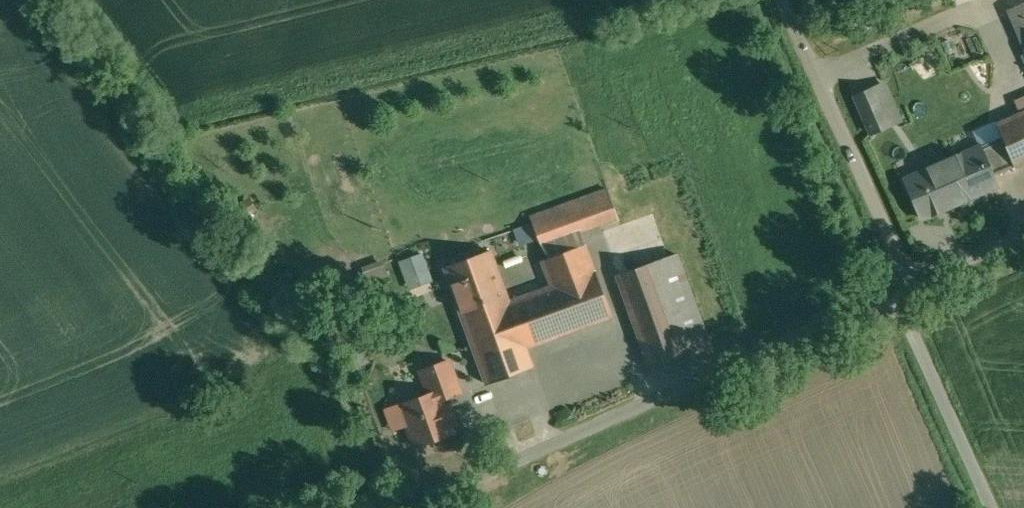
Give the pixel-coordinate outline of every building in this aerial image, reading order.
[(1007,11),(1023,49),(1023,3),(1007,11)] [(875,135),(908,120),(891,80),(857,94),(875,135)] [(1015,101),(1020,114),(996,125),(1015,168),(1023,164),(1023,97),(1015,101)] [(1013,167),(999,136),(932,165),(949,206),(968,198),(967,195),(996,183),(993,176),(1013,167)] [(605,187),(529,215),(541,247),(616,220),(605,187)] [(518,225),(524,244),(537,240),(531,221),(518,225)] [(465,319),(489,383),(531,367),(523,346),(612,312),(587,244),(541,261),(551,287),(465,319)] [(487,248),(444,265),(465,318),(508,302),(487,248)] [(427,251),(403,259),(412,287),(437,279),(427,251)] [(675,254),(617,275),(650,365),(708,344),(675,254)] [(420,371),(429,395),(439,392),(441,398),(459,391),(449,361),(439,364),(420,371)] [(439,393),(400,406),(415,445),(426,441),(452,431),(450,423),(454,422),(447,404),(443,406),(439,393)]
